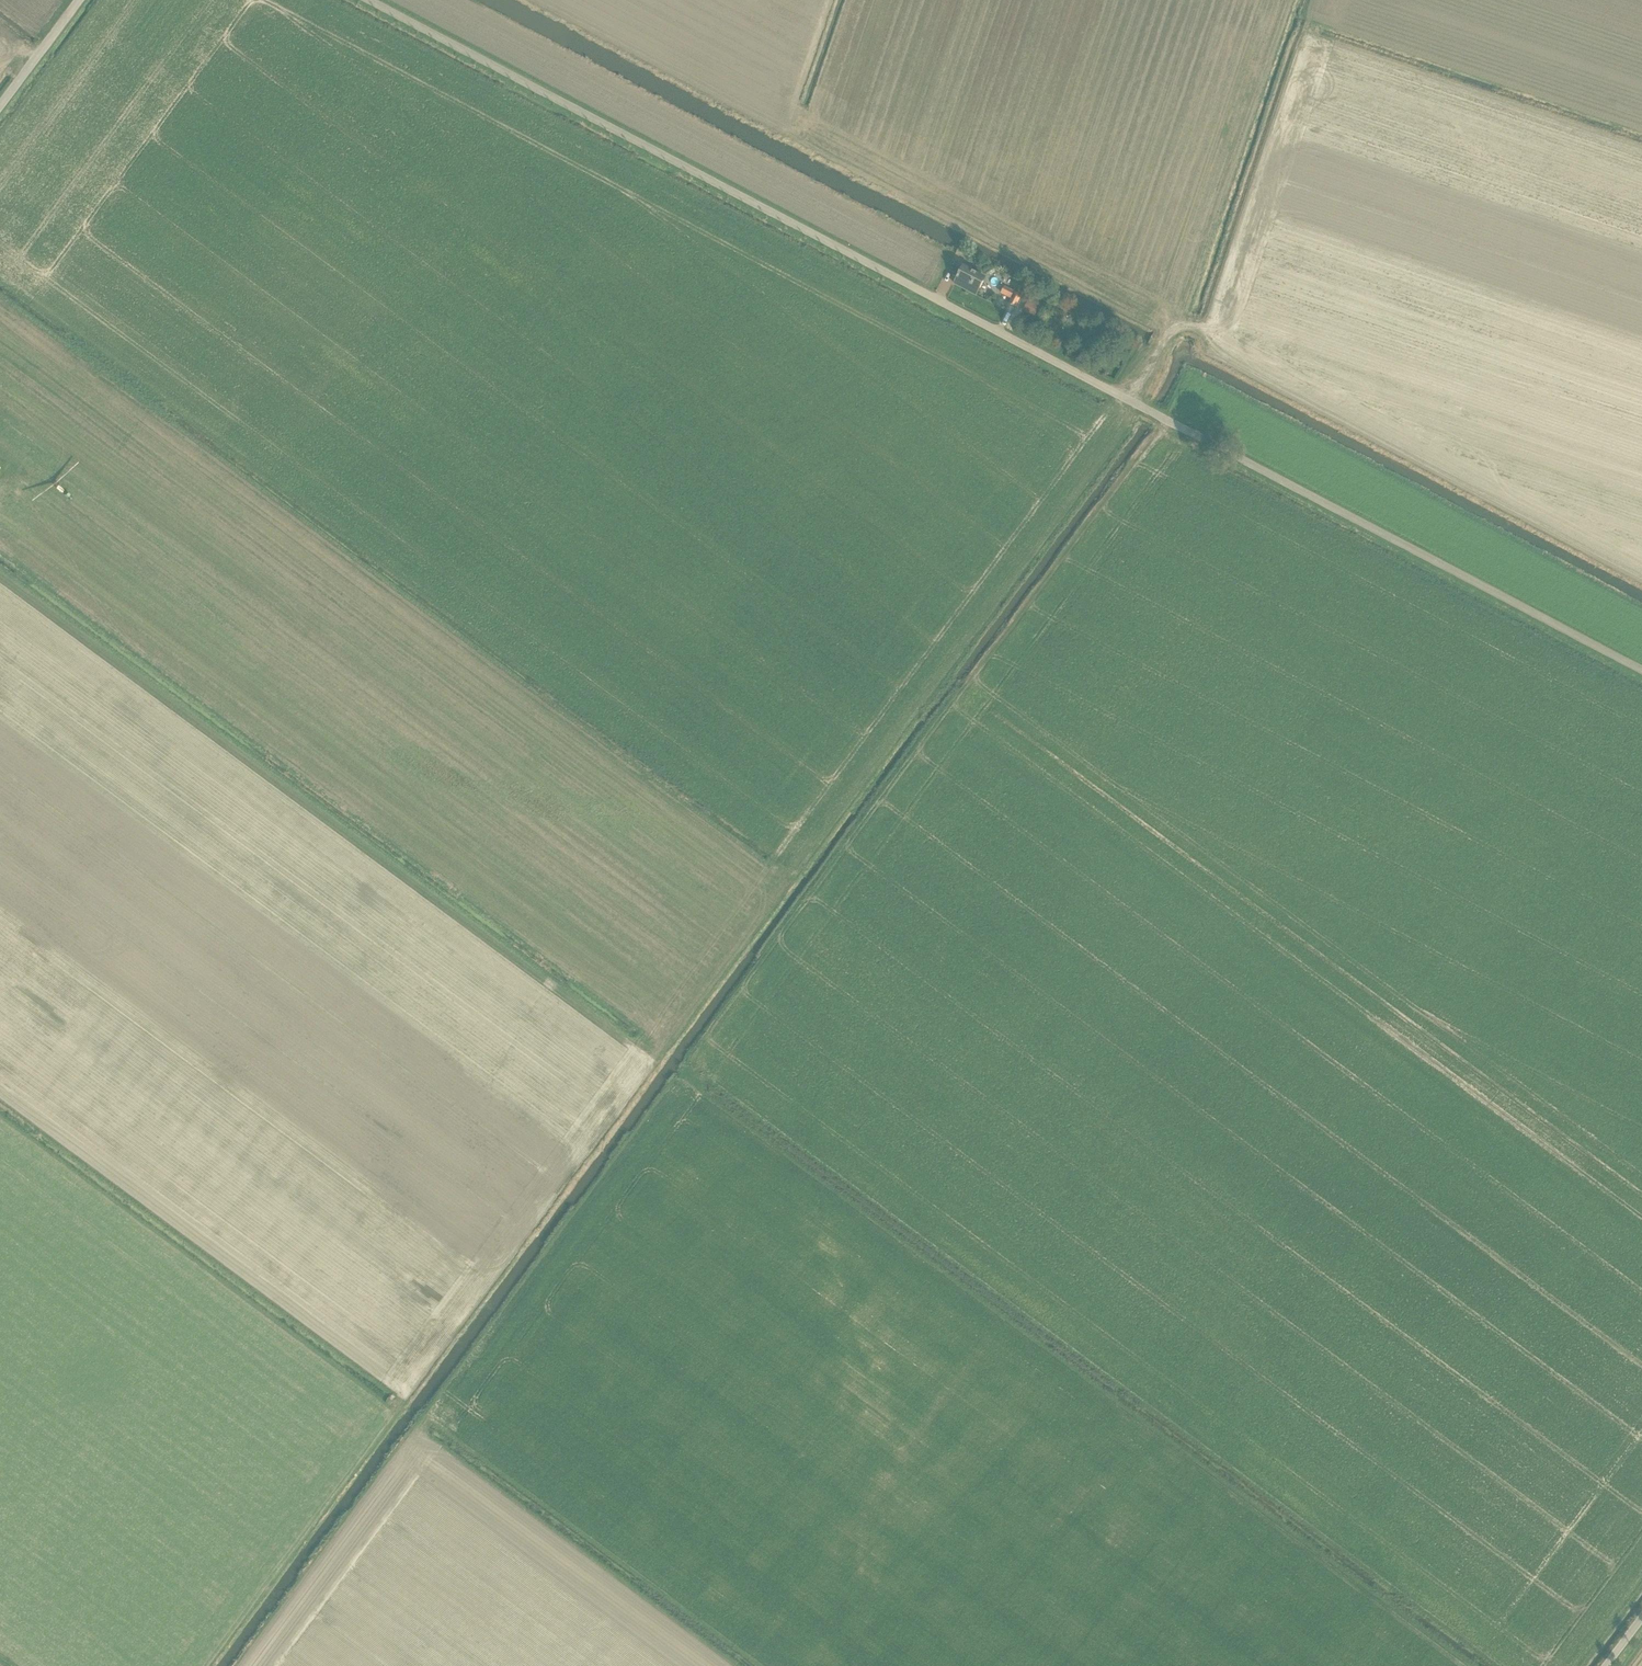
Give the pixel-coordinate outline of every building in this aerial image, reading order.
[(986,278),(964,267),(963,269),(959,267),(954,276),(958,278),(955,284),(977,295),(986,278)] [(1016,306),(1022,295),(1005,286),(1003,290),(1002,293),(1012,299),(1010,303),(1016,306)] [(1034,317),(1040,305),(1029,300),(1023,311),(1034,317)]
